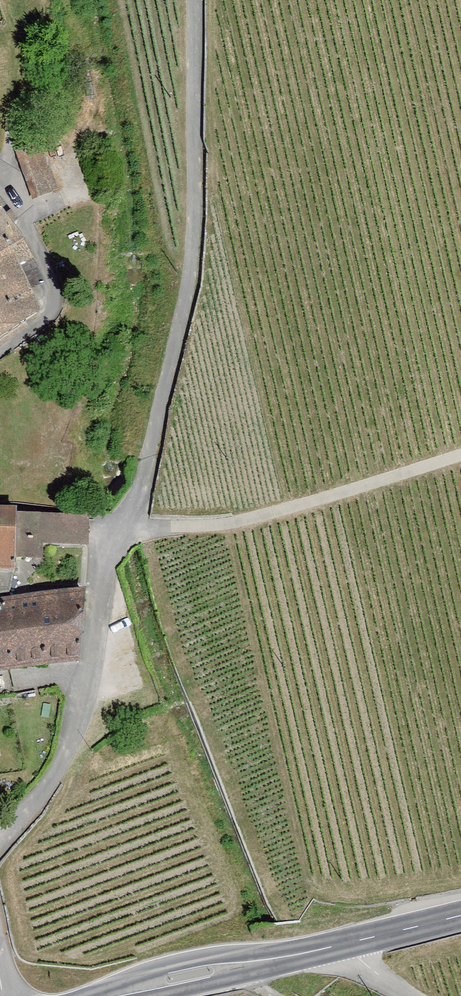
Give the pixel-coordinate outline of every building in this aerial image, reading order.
[(43,147),(24,155),(42,200),(62,192),(43,147)] [(42,306),(21,261),(30,252),(0,211),(0,334),(42,306)] [(0,511),(0,593),(3,593),(4,568),(15,568),(15,555),(44,555),(45,546),(78,545),(79,517),(16,515),(16,511),(0,511)] [(0,601),(0,673),(80,664),(82,631),(83,591),(40,595),(0,601)]
